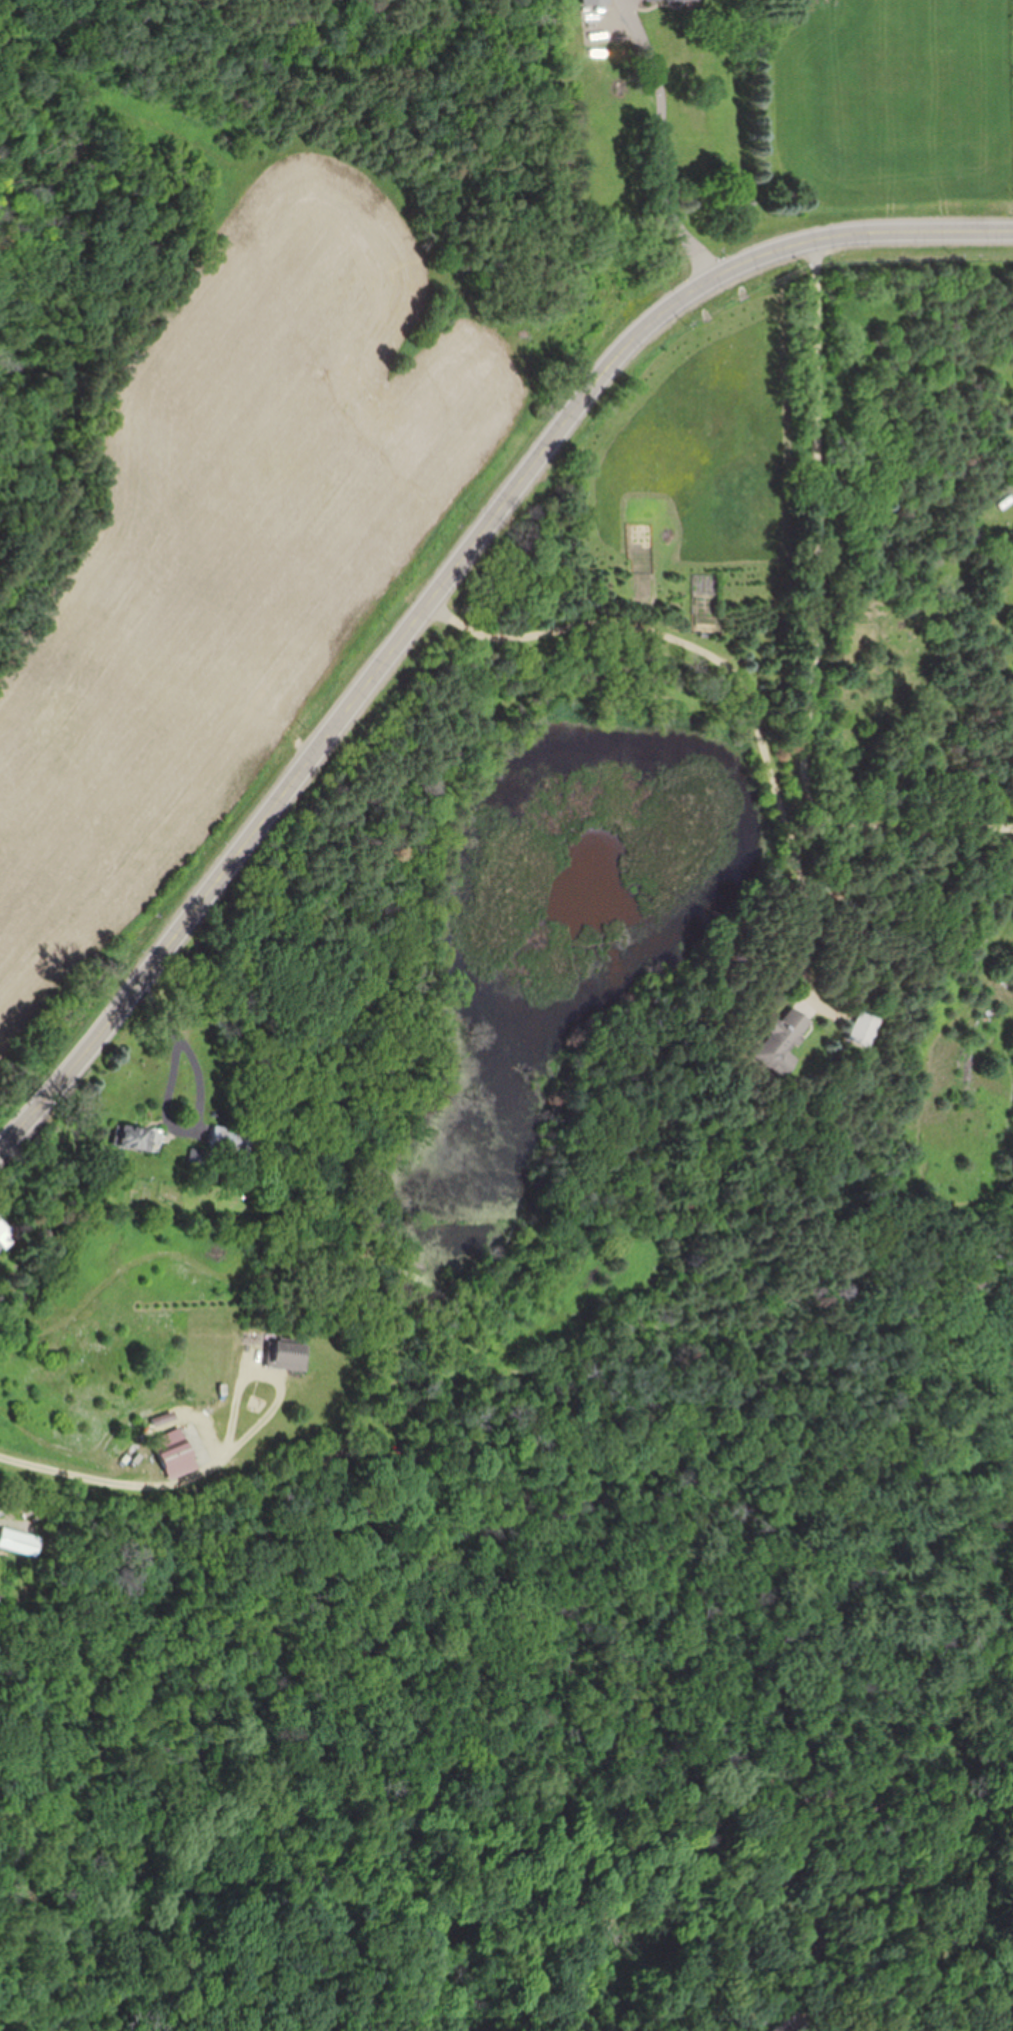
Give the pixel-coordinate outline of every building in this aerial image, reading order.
[(867,1048),(881,1014),(859,1005),(845,1039),(867,1048)] [(768,1032),(751,1055),(782,1077),(795,1059),(786,1052),(808,1021),(787,1006),(777,1020),(770,1015),(761,1027),(768,1032)] [(157,1151),(161,1129),(118,1122),(115,1144),(157,1151)] [(246,1129),(211,1125),(208,1150),(243,1154),(246,1129)] [(0,1216),(0,1248),(16,1234),(0,1216)] [(306,1369),(308,1342),(269,1340),(267,1367),(306,1369)] [(197,1469),(185,1428),(155,1437),(168,1478),(197,1469)] [(8,1549),(36,1556),(41,1537),(13,1529),(8,1549)]
